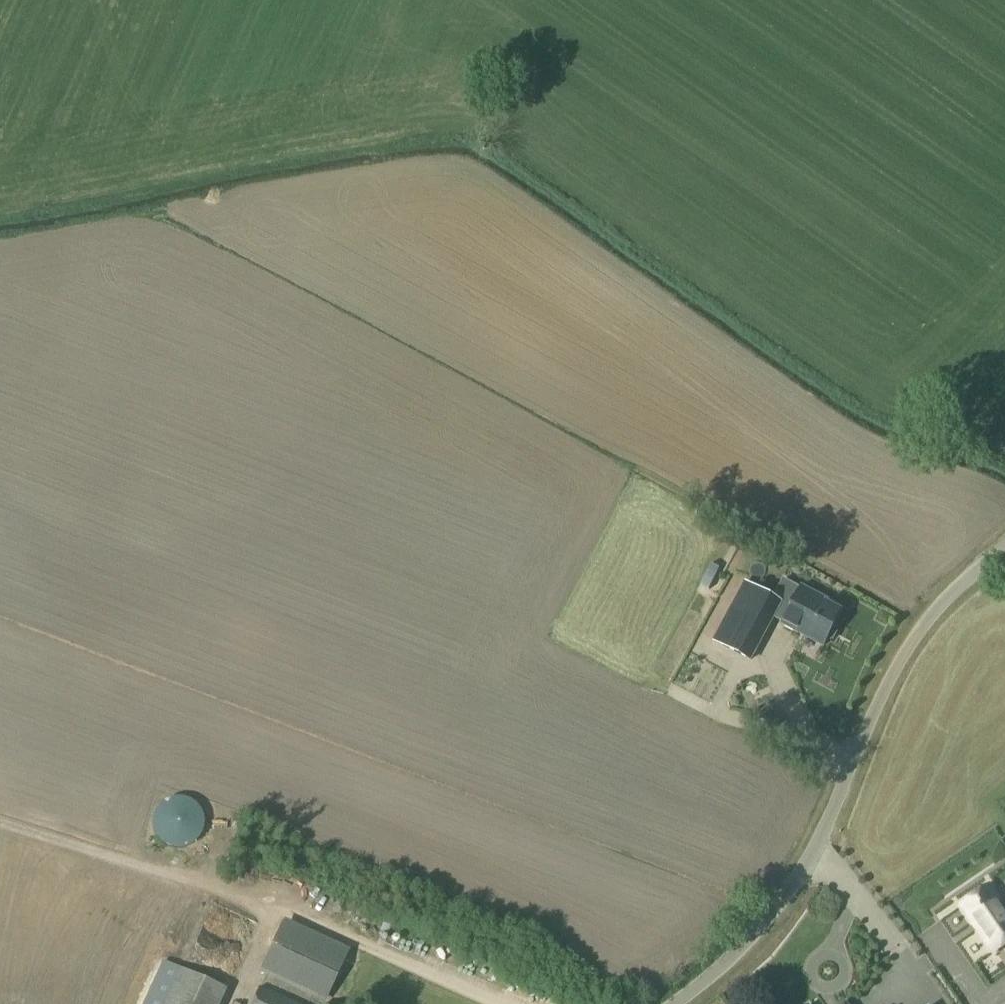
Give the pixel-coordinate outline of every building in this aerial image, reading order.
[(780,577),(772,592),(781,597),(780,600),(783,601),(780,605),(773,619),(784,624),(783,625),(823,646),(842,611),(780,577)] [(773,619),(780,605),(757,592),(741,622),(765,635),(773,619)] [(152,818),(151,821),(152,825),(152,828),(153,831),(154,834),(156,836),(158,839),(160,841),(162,842),(164,844),(166,845),(169,846),(172,846),(174,847),(177,847),(181,847),(184,846),(187,845),(190,844),(192,842),(195,840),(197,837),(199,835),(200,832),(201,828),(202,824),(203,821),(202,819),(202,816),(201,813),(200,811),(199,808),(197,805),(195,803),(192,801),(190,799),(187,798),(184,797),(181,796),(177,796),(174,796),(172,796),(169,797),(166,798),(164,799),(162,801),(160,802),(158,804),(156,806),(154,809),(153,812),(152,815),(152,818)] [(962,908),(994,955),(1004,948),(1004,903),(1002,905),(991,889),(962,908)] [(286,929),(269,968),(323,992),(341,953),(286,929)] [(165,1003),(218,1003),(224,992),(180,972),(165,1003)] [(252,1003),(290,1003),(259,992),(252,1003)]
